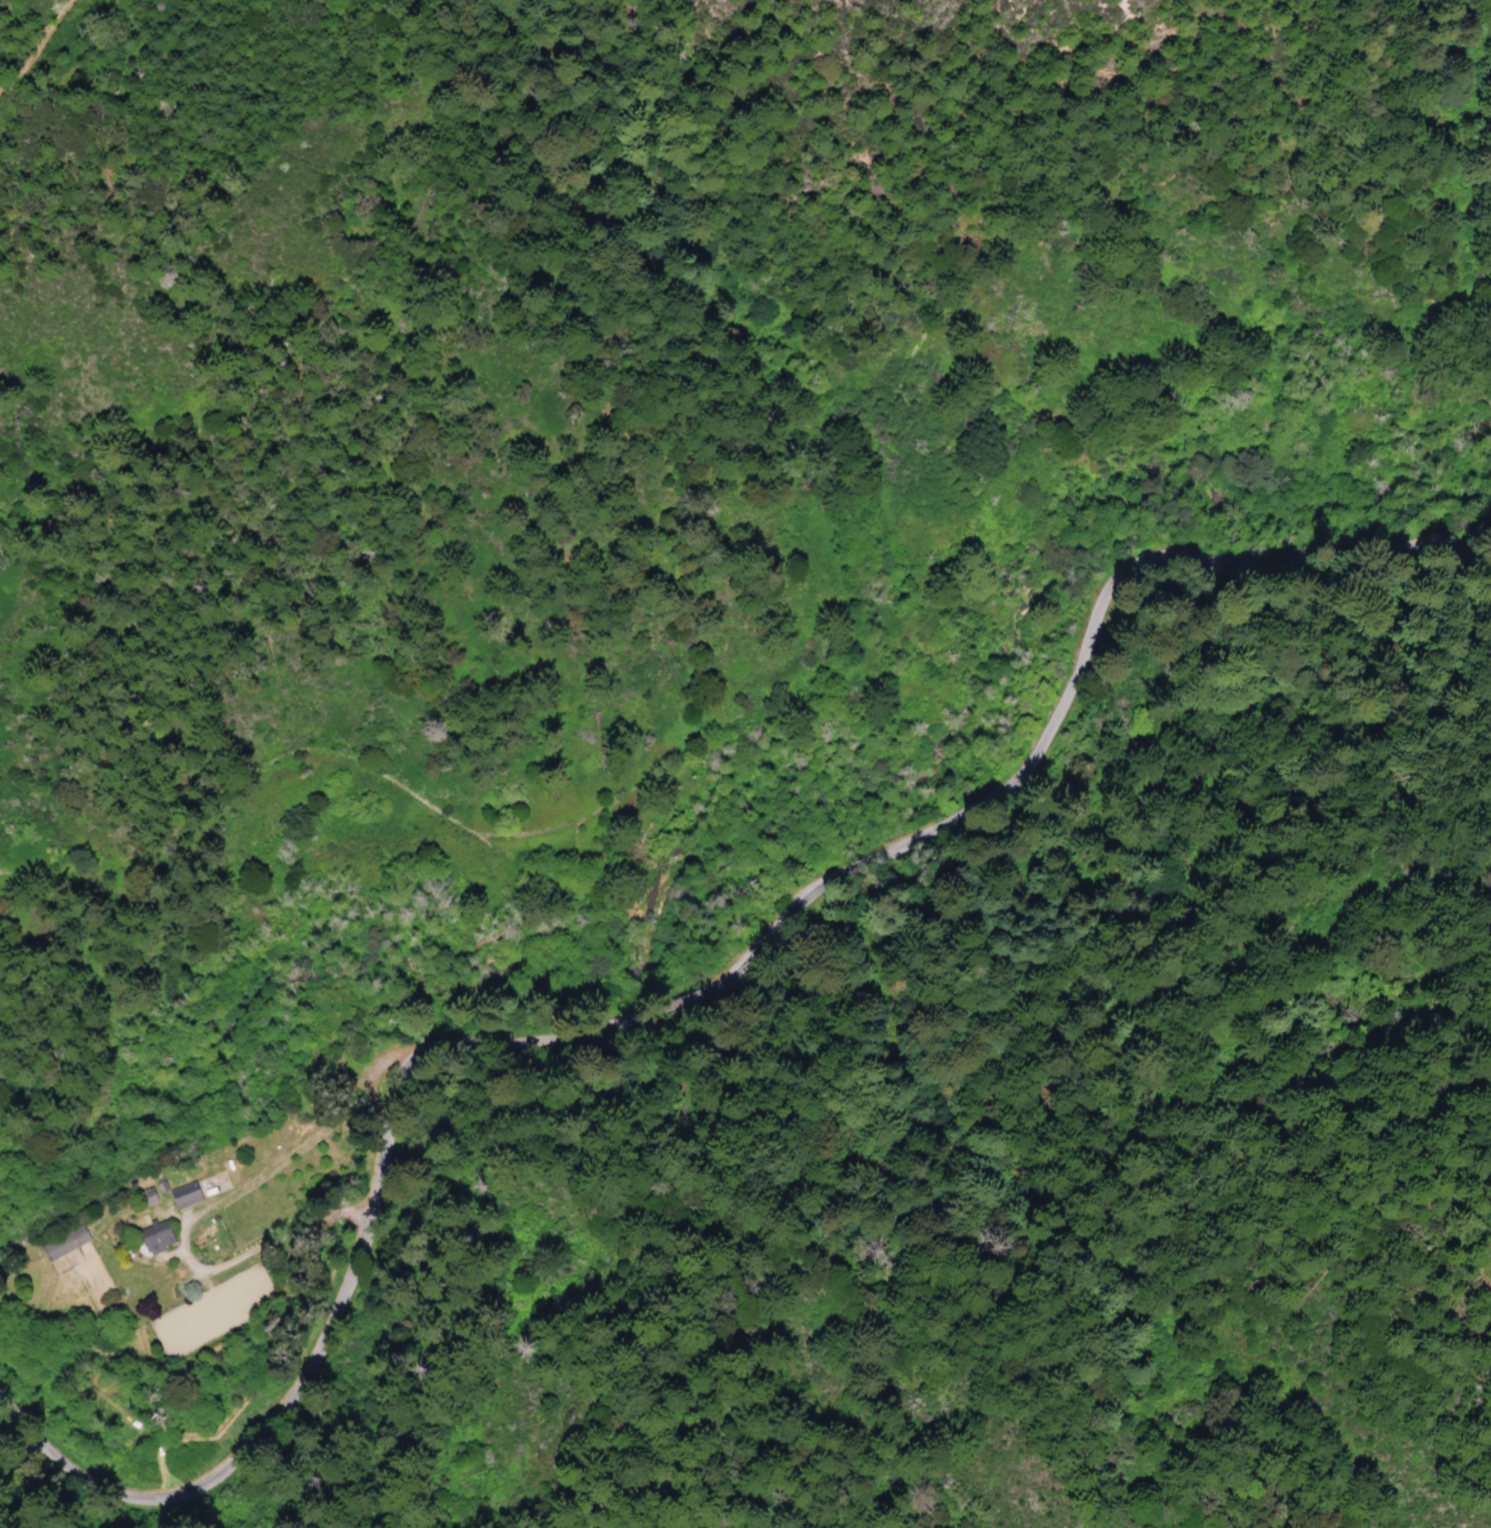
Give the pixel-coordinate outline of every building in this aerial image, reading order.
[(177,1196),(202,1185),(210,1204),(185,1215),(177,1196)] [(160,1193),(166,1203),(152,1210),(146,1200),(160,1193)] [(86,1225),(97,1245),(55,1270),(43,1250),(86,1225)] [(174,1225),(185,1253),(157,1265),(145,1237),(174,1225)]
